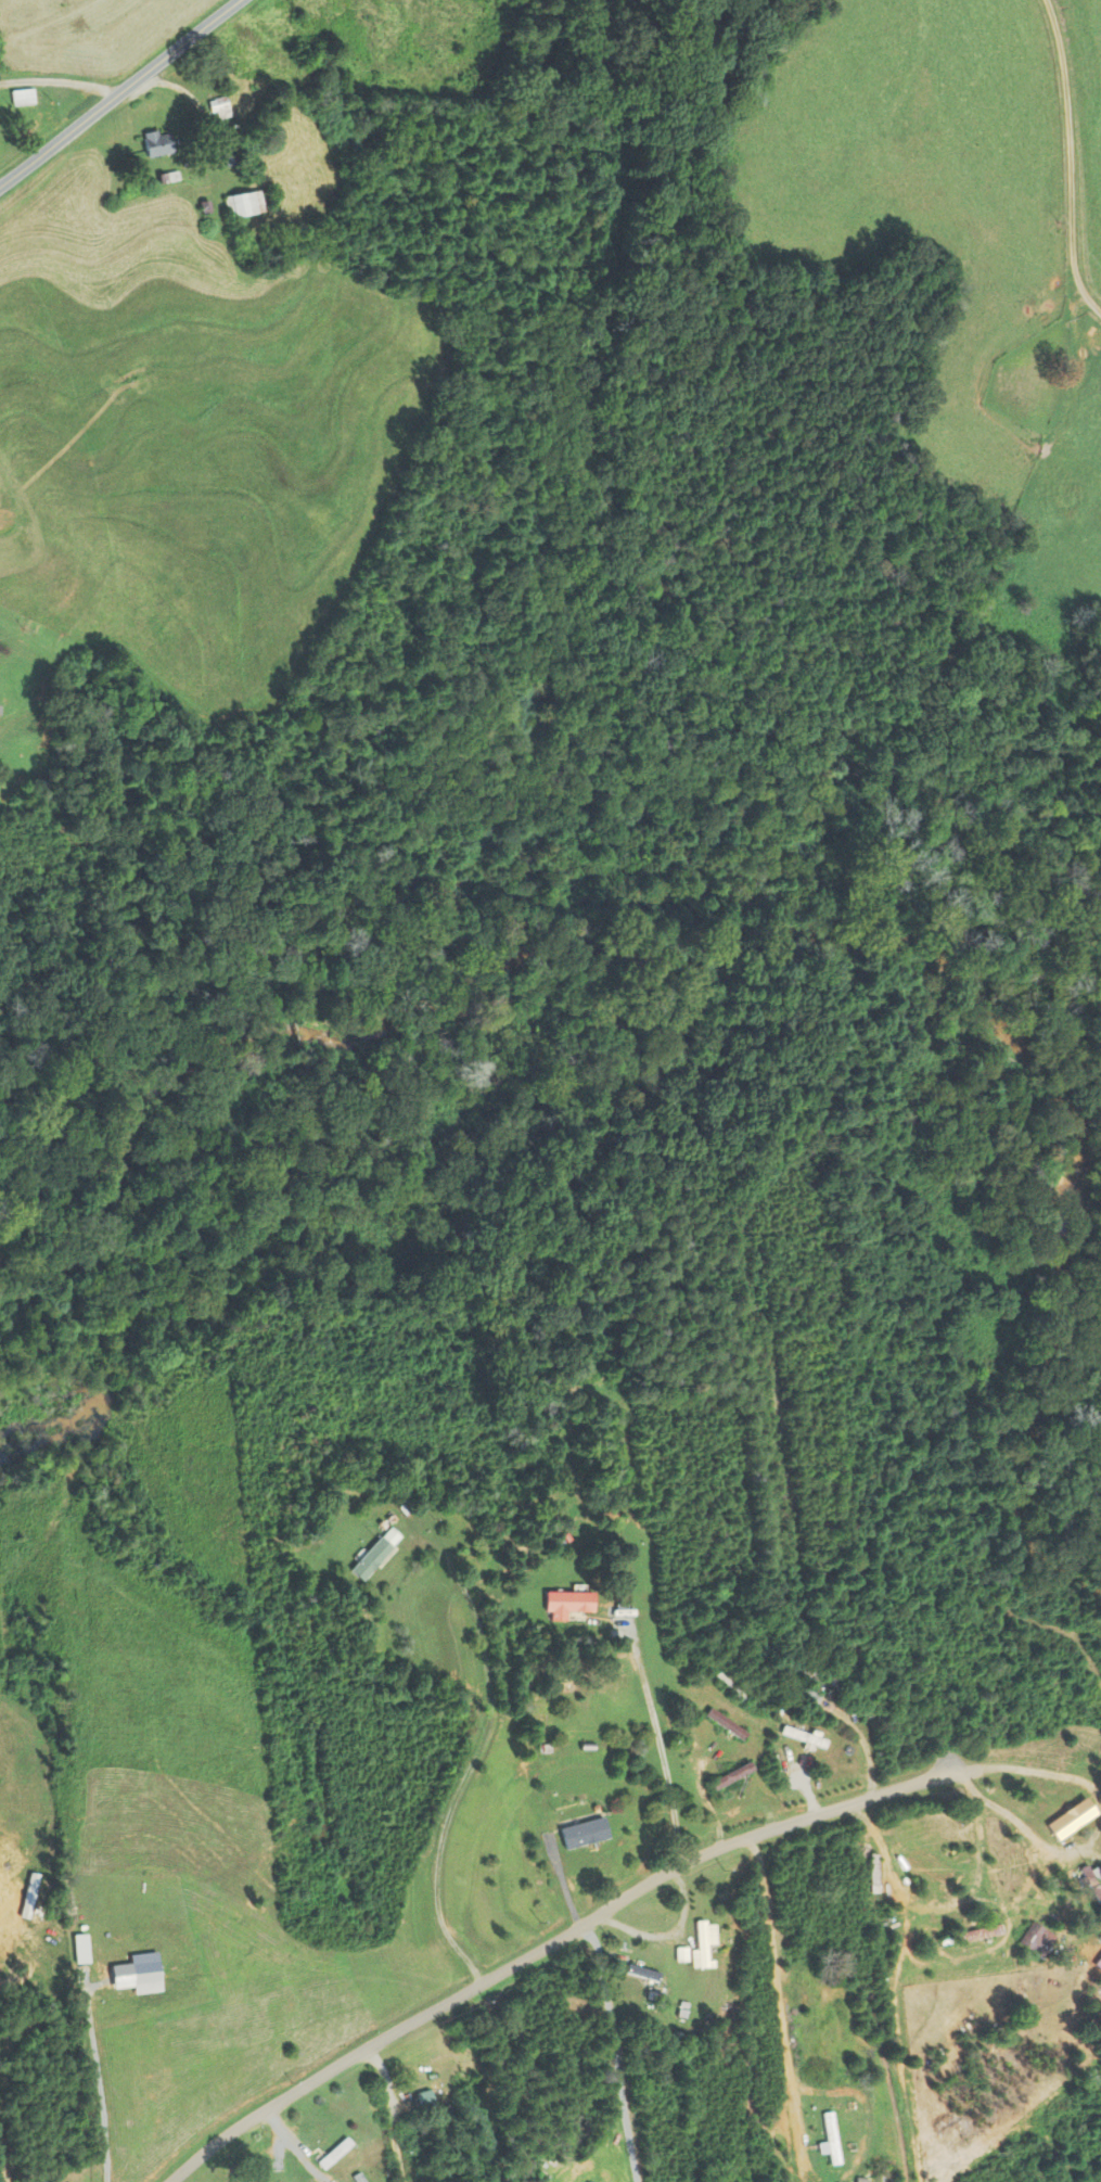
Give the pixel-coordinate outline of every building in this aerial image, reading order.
[(11,106),(34,106),(34,90),(11,90),(11,106)] [(229,116),(223,96),(207,101),(213,121),(229,116)] [(142,136),(147,158),(172,153),(167,130),(142,136)] [(224,196),(226,218),(262,214),(260,193),(224,196)] [(394,1548),(381,1536),(350,1570),(363,1581),(394,1548)] [(547,1592),(547,1619),(565,1619),(565,1611),(592,1611),(592,1592),(547,1592)] [(749,1697),(722,1670),(716,1676),(743,1703),(749,1697)] [(706,1717),(743,1739),(748,1730),(711,1709),(706,1717)] [(826,1748),(829,1739),(785,1726),(782,1734),(826,1748)] [(709,1782),(714,1791),(755,1771),(750,1762),(709,1782)] [(1053,1840),(1094,1814),(1084,1797),(1043,1824),(1053,1840)] [(604,1817),(599,1799),(554,1812),(559,1831),(604,1817)] [(716,1945),(716,1922),(696,1923),(697,1950),(691,1951),(692,1969),(711,1968),(710,1945),(716,1945)] [(1092,1965),(1100,1974),(1100,1955),(1092,1965)] [(657,1982),(660,1974),(629,1964),(626,1972),(657,1982)] [(436,2106),(431,2090),(418,2095),(423,2110),(436,2106)] [(820,2112),(823,2142),(814,2143),(816,2154),(824,2153),(825,2164),(835,2163),(832,2134),(841,2133),(839,2110),(820,2112)] [(837,2149),(848,2148),(847,2136),(836,2137),(837,2149)] [(354,2146),(348,2139),(318,2162),(323,2170),(354,2146)]
